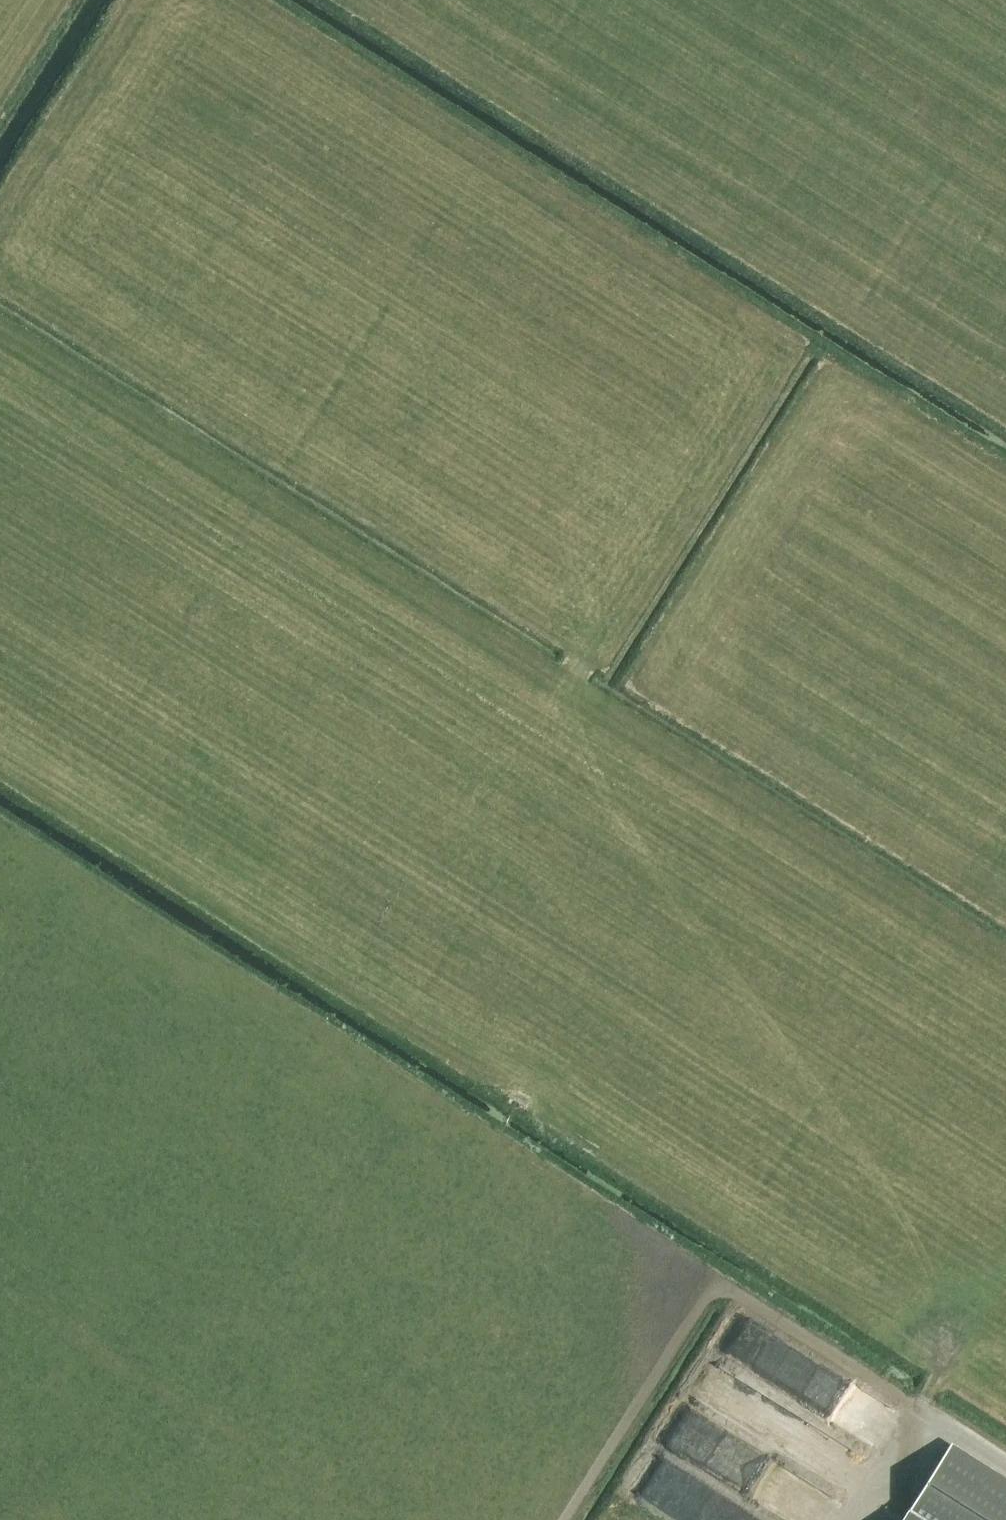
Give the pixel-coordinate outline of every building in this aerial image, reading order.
[(758,1410),(750,1431),(831,1465),(840,1445),(758,1410)] [(645,1460),(727,1504),(737,1487),(724,1480),(728,1473),(688,1451),(691,1444),(662,1428),(645,1460)] [(952,1445),(905,1519),(1005,1519),(1005,1476),(954,1443),(952,1446),(952,1445)] [(756,1519),(774,1519),(773,1487),(755,1488),(756,1519)]
